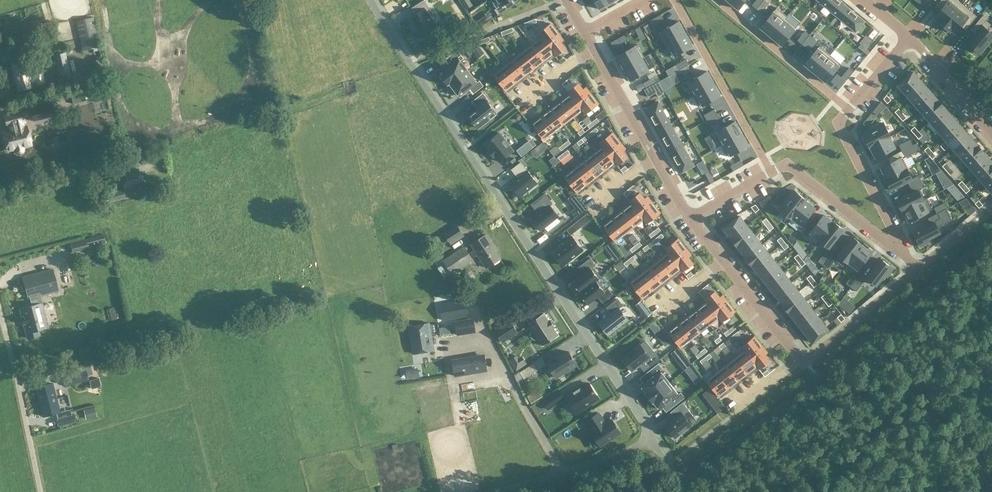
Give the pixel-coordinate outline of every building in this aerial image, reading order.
[(415,24),(416,23),(419,27),(418,28),(416,29),(422,38),(430,32),(433,36),(439,31),(434,23),(438,21),(425,0),(424,0),(412,8),(415,14),(411,17),(415,24)] [(497,8),(495,10),(498,15),(513,5),(510,0),(491,0),(497,8)] [(600,9),(610,4),(607,0),(594,0),(600,9)] [(727,0),(737,9),(745,0),(727,0)] [(752,5),(757,9),(764,0),(756,0),(752,5)] [(757,9),(761,13),(769,4),(765,0),(764,0),(757,9)] [(818,1),(837,16),(846,6),(839,0),(819,0),(818,1)] [(944,27),(962,4),(957,0),(941,0),(939,3),(944,7),(935,17),(939,20),(938,22),(944,27)] [(977,16),(962,4),(944,27),(950,32),(951,30),(955,33),(964,23),(968,27),(977,16)] [(846,6),(837,16),(856,32),(865,21),(846,6)] [(774,11),(760,28),(771,37),(785,20),(774,11)] [(661,14),(651,20),(654,25),(664,20),(661,14)] [(991,25),(982,17),(973,28),(977,31),(967,44),(980,54),(991,39),(991,33),(987,29),(991,25)] [(83,50),(100,47),(94,18),(77,21),(83,50)] [(479,28),(486,23),(483,18),(475,23),(479,28)] [(785,20),(771,37),(781,46),(795,29),(785,20)] [(679,21),(661,32),(667,44),(686,33),(679,21)] [(547,45),(560,35),(551,24),(538,34),(541,38),(541,37),(547,45)] [(805,31),(797,40),(802,44),(805,41),(810,35),(805,31)] [(686,33),(667,44),(674,56),(693,45),(686,33)] [(560,35),(547,45),(554,53),(553,54),(555,56),(566,48),(561,42),(564,40),(560,35)] [(625,35),(618,38),(621,44),(628,40),(625,35)] [(805,41),(802,44),(807,48),(810,51),(815,44),(815,39),(810,35),(805,41)] [(541,37),(541,38),(532,45),(544,61),(553,54),(554,53),(547,45),(541,37)] [(544,61),(532,45),(522,52),(535,68),(544,61)] [(635,46),(617,57),(623,69),(642,58),(635,46)] [(479,58),(484,53),(479,47),(473,52),(479,58)] [(818,48),(804,65),(815,74),(829,57),(818,48)] [(450,83),(450,84),(467,70),(460,61),(464,58),(457,50),(445,59),(452,67),(441,76),(448,84),(450,83)] [(522,52),(513,60),(525,75),(535,68),(522,52)] [(70,76),(65,53),(53,55),(59,79),(70,76)] [(829,57),(815,74),(825,82),(839,66),(829,57)] [(642,58),(623,69),(630,81),(649,70),(642,58)] [(686,59),(676,65),(679,70),(684,67),(688,65),(689,64),(686,59)] [(513,60),(504,67),(516,83),(525,75),(513,60)] [(33,73),(28,75),(24,61),(11,65),(18,90),(32,86),(30,82),(35,80),(36,84),(44,81),(40,70),(32,72),(33,73)] [(516,83),(504,67),(494,75),(506,90),(516,83)] [(849,68),(841,77),(846,81),(854,72),(849,68)] [(477,83),(467,70),(450,84),(460,96),(470,89),(474,94),(484,86),(480,81),(477,83)] [(670,86),(683,78),(679,70),(659,82),(661,85),(667,82),(670,86)] [(488,71),(483,75),(490,84),(495,80),(488,71)] [(708,71),(689,82),(695,94),(714,83),(708,71)] [(906,94),(921,81),(913,72),(898,85),(906,94)] [(654,77),(643,83),(646,88),(657,83),(658,82),(660,81),(657,75),(654,77)] [(929,90),(921,81),(906,94),(914,103),(929,90)] [(646,88),(644,90),(648,97),(656,93),(655,91),(662,88),(658,82),(657,83),(646,88)] [(714,83),(695,94),(702,106),(721,95),(714,83)] [(577,102),(590,92),(586,88),(583,90),(578,84),(568,92),(570,94),(577,102)] [(929,90),(914,103),(922,112),(937,99),(937,98),(937,99),(929,90)] [(585,114),(598,104),(590,92),(577,102),(583,110),(582,110),(585,114)] [(469,117),(478,128),(496,114),(488,103),(489,101),(483,93),(473,101),(479,109),(469,117)] [(583,110),(577,102),(570,94),(561,101),(573,117),(582,110),(583,110)] [(937,99),(922,112),(929,122),(945,108),(937,99)] [(573,117),(561,101),(551,109),(564,124),(573,117)] [(658,102),(646,109),(658,130),(670,123),(658,102)] [(881,102),(873,112),(878,116),(886,106),(881,102)] [(52,104),(37,108),(39,116),(54,112),(52,104)] [(886,106),(881,112),(887,120),(893,115),(886,106)] [(945,108),(929,122),(937,131),(953,117),(945,109),(946,108),(945,108)] [(564,124),(551,109),(542,116),(554,132),(564,124)] [(715,109),(704,115),(707,120),(717,114),(715,109)] [(25,122),(22,111),(5,116),(7,126),(9,126),(11,131),(3,133),(8,151),(16,149),(16,150),(17,152),(18,152),(20,152),(21,152),(22,150),(22,148),(22,147),(31,145),(26,127),(24,128),(22,122),(25,122)] [(717,114),(707,120),(710,125),(720,119),(717,114)] [(554,132),(542,116),(532,124),(545,139),(554,132)] [(961,126),(953,117),(937,131),(945,140),(961,126)] [(736,121),(717,132),(723,144),(742,133),(736,121)] [(670,123),(658,130),(670,151),(682,144),(670,123)] [(883,123),(862,134),(870,148),(870,147),(890,137),(883,123)] [(961,126),(945,140),(953,149),(968,135),(961,126)] [(925,127),(921,132),(927,137),(931,132),(925,127)] [(499,133),(485,144),(490,150),(488,151),(493,157),(495,156),(499,162),(513,151),(499,133)] [(621,144),(613,133),(600,143),(603,147),(609,154),(621,144)] [(742,133),(723,144),(730,156),(749,145),(742,133)] [(968,135),(953,149),(961,158),(977,144),(976,144),(968,135)] [(870,147),(876,158),(876,157),(895,148),(890,137),(870,147)] [(899,145),(902,151),(913,145),(910,139),(899,145)] [(528,141),(517,150),(521,157),(533,147),(528,141)] [(543,142),(535,148),(540,154),(547,148),(543,142)] [(920,149),(917,143),(913,145),(902,151),(905,157),(920,149)] [(622,151),(625,149),(621,144),(609,154),(615,162),(615,163),(617,165),(627,157),(622,151)] [(682,144),(670,151),(682,173),(694,166),(682,144)] [(985,153),(977,144),(961,158),(969,167),(985,153)] [(615,162),(609,154),(603,147),(593,154),(606,170),(615,163),(615,162)] [(969,167),(977,176),(991,162),(985,154),(985,153),(969,167)] [(606,170),(593,154),(584,161),(596,177),(606,170)] [(150,155),(140,158),(142,164),(151,161),(150,155)] [(549,160),(554,166),(558,162),(554,156),(549,160)] [(881,168),(886,178),(886,179),(907,168),(907,169),(908,168),(903,156),(902,157),(881,168)] [(930,157),(925,160),(933,175),(942,171),(930,157)] [(741,160),(730,166),(733,171),(744,165),(741,160)] [(596,177),(584,161),(575,169),(587,185),(596,177)] [(539,185),(521,162),(511,170),(518,178),(510,184),(520,197),(528,191),(529,193),(539,185)] [(977,176),(985,185),(991,178),(991,162),(977,176)] [(138,169),(125,173),(124,168),(119,170),(120,174),(124,190),(140,186),(140,187),(142,187),(142,185),(138,169)] [(907,182),(910,187),(921,181),(918,176),(912,179),(907,169),(907,168),(886,179),(886,178),(886,179),(892,190),(907,182)] [(587,185),(575,169),(565,176),(577,192),(587,185)] [(903,212),(903,211),(925,199),(920,189),(924,187),(921,181),(910,187),(913,192),(897,200),(903,212)] [(105,194),(108,203),(126,198),(123,189),(105,194)] [(794,190),(779,209),(792,218),(805,200),(806,201),(806,200),(794,190)] [(545,193),(531,204),(538,214),(531,219),(540,231),(559,216),(550,205),(553,203),(545,193)] [(638,211),(651,202),(647,197),(645,199),(640,193),(630,201),(631,203),(632,203),(638,211)] [(573,194),(567,199),(575,208),(571,212),(575,218),(585,210),(573,194)] [(775,203),(770,196),(759,202),(763,210),(775,203)] [(903,211),(909,222),(909,221),(928,212),(928,211),(932,209),(927,198),(925,199),(903,211)] [(966,198),(960,202),(965,207),(970,202),(966,198)] [(792,218),(801,225),(798,229),(803,233),(811,223),(806,219),(814,208),(815,209),(815,208),(806,201),(805,200),(792,218)] [(651,202),(638,211),(644,219),(647,223),(660,213),(651,202)] [(934,208),(937,214),(946,209),(948,208),(945,202),(934,208)] [(631,203),(622,210),(635,226),(644,219),(638,211),(632,203),(631,203)] [(593,210),(596,219),(602,217),(598,208),(593,210)] [(952,220),(946,209),(937,214),(928,218),(931,224),(913,232),(921,246),(929,242),(928,239),(940,233),(937,227),(943,224),(944,224),(952,220)] [(622,210),(613,218),(625,234),(635,226),(622,210)] [(815,226),(811,223),(803,233),(808,236),(811,233),(819,240),(820,240),(834,223),(833,222),(824,215),(823,215),(824,216),(815,226)] [(730,239),(747,226),(739,216),(723,228),(731,238),(730,238),(730,239)] [(625,234),(613,218),(603,225),(616,241),(625,234)] [(578,221),(567,230),(571,235),(583,226),(578,221)] [(819,240),(829,248),(843,230),(834,222),(833,222),(834,223),(820,240),(819,240)] [(463,236),(460,231),(456,225),(445,233),(451,243),(463,236)] [(747,226),(730,239),(738,248),(754,235),(747,226)] [(104,242),(102,235),(85,239),(87,246),(104,242)] [(487,235),(472,244),(471,245),(475,250),(469,254),(465,247),(444,261),(452,274),(473,260),(472,259),(478,255),(486,268),(500,259),(494,249),(495,248),(487,235)] [(754,235),(738,248),(739,248),(745,257),(762,245),(754,235)] [(572,237),(552,252),(563,266),(583,250),(572,237)] [(848,263),(862,244),(857,240),(854,238),(853,237),(838,255),(848,263)] [(687,250),(678,239),(665,249),(668,253),(669,252),(674,260),(687,250)] [(611,243),(605,247),(609,252),(615,247),(611,243)] [(624,255),(628,252),(622,243),(618,245),(624,255)] [(862,244),(848,263),(849,262),(858,270),(858,269),(871,253),(872,253),(869,251),(869,250),(864,246),(864,247),(862,245),(863,245),(862,244)] [(762,245),(745,257),(753,267),(769,254),(762,245)] [(687,250),(674,260),(681,268),(681,269),(682,271),(693,263),(688,257),(691,255),(687,250)] [(823,265),(831,255),(826,251),(818,261),(823,265)] [(681,268),(674,260),(669,252),(668,253),(659,260),(672,276),(681,269),(681,268)] [(769,254),(753,267),(761,276),(776,263),(769,254)] [(836,259),(831,255),(823,265),(828,269),(836,259)] [(572,282),(580,293),(581,293),(598,279),(598,280),(599,279),(599,280),(600,279),(599,279),(601,277),(593,267),(596,265),(590,258),(578,267),(583,273),(573,282),(572,281),(572,282)] [(883,261),(881,259),(867,277),(876,285),(885,275),(887,277),(892,271),(893,269),(889,266),(889,265),(883,260),(883,261)] [(659,260),(650,267),(662,283),(672,276),(659,260)] [(776,263),(761,276),(768,285),(784,273),(776,263)] [(662,283),(650,267),(640,275),(653,291),(662,283)] [(43,312),(41,304),(43,304),(40,295),(58,291),(52,269),(23,277),(29,299),(30,298),(32,306),(21,309),(23,320),(26,319),(31,338),(46,334),(41,312),(42,311),(43,312)] [(784,273),(768,285),(775,295),(791,282),(784,273)] [(851,287),(859,277),(854,273),(846,283),(851,287)] [(825,274),(820,280),(828,287),(833,280),(825,274)] [(653,291),(640,275),(630,282),(643,298),(653,291)] [(864,281),(859,277),(851,287),(856,291),(864,281)] [(588,305),(589,305),(588,304),(598,297),(602,303),(613,295),(608,288),(606,290),(598,280),(598,279),(581,293),(580,293),(579,293),(588,305)] [(799,292),(791,282),(775,295),(782,304),(782,305),(799,292)] [(714,310),(726,300),(723,295),(720,298),(715,292),(705,300),(706,302),(707,302),(714,310)] [(799,292),(782,305),(788,312),(790,314),(806,301),(799,292)] [(599,323),(608,335),(628,319),(619,308),(623,305),(618,299),(607,308),(611,313),(599,323)] [(465,300),(440,305),(442,320),(468,315),(465,300)] [(726,300),(714,310),(719,318),(722,322),(735,311),(726,300)] [(813,311),(806,301),(790,314),(790,315),(790,314),(797,323),(813,311)] [(707,302),(706,302),(697,309),(710,325),(719,318),(714,310),(707,302)] [(641,311),(646,318),(650,314),(646,308),(641,311)] [(697,309),(688,316),(700,332),(710,325),(697,309)] [(813,311),(797,323),(805,333),(821,320),(813,311)] [(549,322),(543,313),(528,323),(533,330),(531,332),(530,335),(533,339),(536,339),(538,338),(543,345),(558,336),(553,327),(554,326),(551,320),(549,322)] [(688,316),(678,324),(691,340),(700,332),(688,316)] [(458,335),(469,333),(475,332),(473,319),(455,322),(458,335)] [(828,330),(821,320),(805,333),(813,343),(828,330)] [(503,342),(518,332),(511,321),(495,331),(503,342)] [(637,321),(630,326),(633,329),(639,324),(637,321)] [(666,346),(671,341),(655,321),(649,325),(666,346)] [(429,323),(409,326),(413,354),(433,351),(429,323)] [(691,340),(678,324),(669,331),(681,347),(691,340)] [(750,358),(763,348),(755,337),(742,347),(745,351),(745,350),(750,358)] [(622,358),(632,371),(639,365),(644,372),(660,359),(655,352),(654,352),(645,341),(640,345),(640,344),(622,358)] [(763,348),(750,358),(757,366),(759,369),(769,361),(764,355),(767,352),(763,348)] [(745,351),(735,358),(748,374),(757,366),(750,358),(745,350),(745,351)] [(568,351),(558,358),(557,356),(547,363),(557,378),(559,377),(560,378),(564,375),(563,374),(577,365),(568,351)] [(455,376),(474,372),(487,370),(484,354),(452,360),(455,376)] [(523,358),(517,361),(515,356),(511,358),(516,370),(526,366),(523,358)] [(684,356),(679,361),(686,370),(691,365),(684,356)] [(536,361),(540,374),(550,370),(547,364),(546,364),(544,358),(536,361)] [(735,358),(726,365),(738,381),(748,374),(735,358)] [(533,364),(520,372),(524,379),(537,370),(533,364)] [(662,369),(658,364),(648,372),(651,377),(640,386),(646,393),(645,394),(649,398),(668,383),(659,371),(662,369)] [(738,381),(726,365),(716,372),(729,388),(738,381)] [(78,373),(63,377),(65,386),(89,380),(88,376),(93,374),(91,366),(86,367),(85,366),(77,368),(78,373)] [(408,378),(419,376),(417,369),(406,372),(408,378)] [(729,388),(716,372),(707,380),(719,396),(729,388)] [(702,379),(699,375),(693,379),(696,383),(702,379)] [(92,389),(101,386),(99,378),(90,381),(92,389)] [(53,383),(45,385),(35,388),(43,416),(60,412),(53,383)] [(577,413),(591,404),(599,399),(597,396),(589,383),(581,388),(580,387),(580,388),(574,392),(574,391),(573,392),(574,393),(567,397),(577,413)] [(677,395),(668,383),(649,398),(652,403),(653,402),(659,410),(670,401),(674,406),(684,398),(680,393),(677,395)] [(548,409),(565,399),(559,390),(543,401),(548,409)] [(530,403),(542,400),(540,391),(527,394),(530,403)] [(475,422),(474,414),(496,413),(494,394),(464,396),(466,423),(475,422)] [(724,408),(717,399),(711,404),(718,413),(724,408)] [(675,418),(665,425),(675,438),(697,421),(683,402),(670,412),(675,418)] [(95,409),(88,410),(90,419),(97,417),(95,409)] [(599,413),(587,421),(593,431),(592,433),(600,446),(621,433),(612,420),(606,424),(599,413)] [(74,415),(56,420),(58,426),(76,422),(74,415)] [(543,424),(551,420),(549,415),(541,419),(543,424)]
